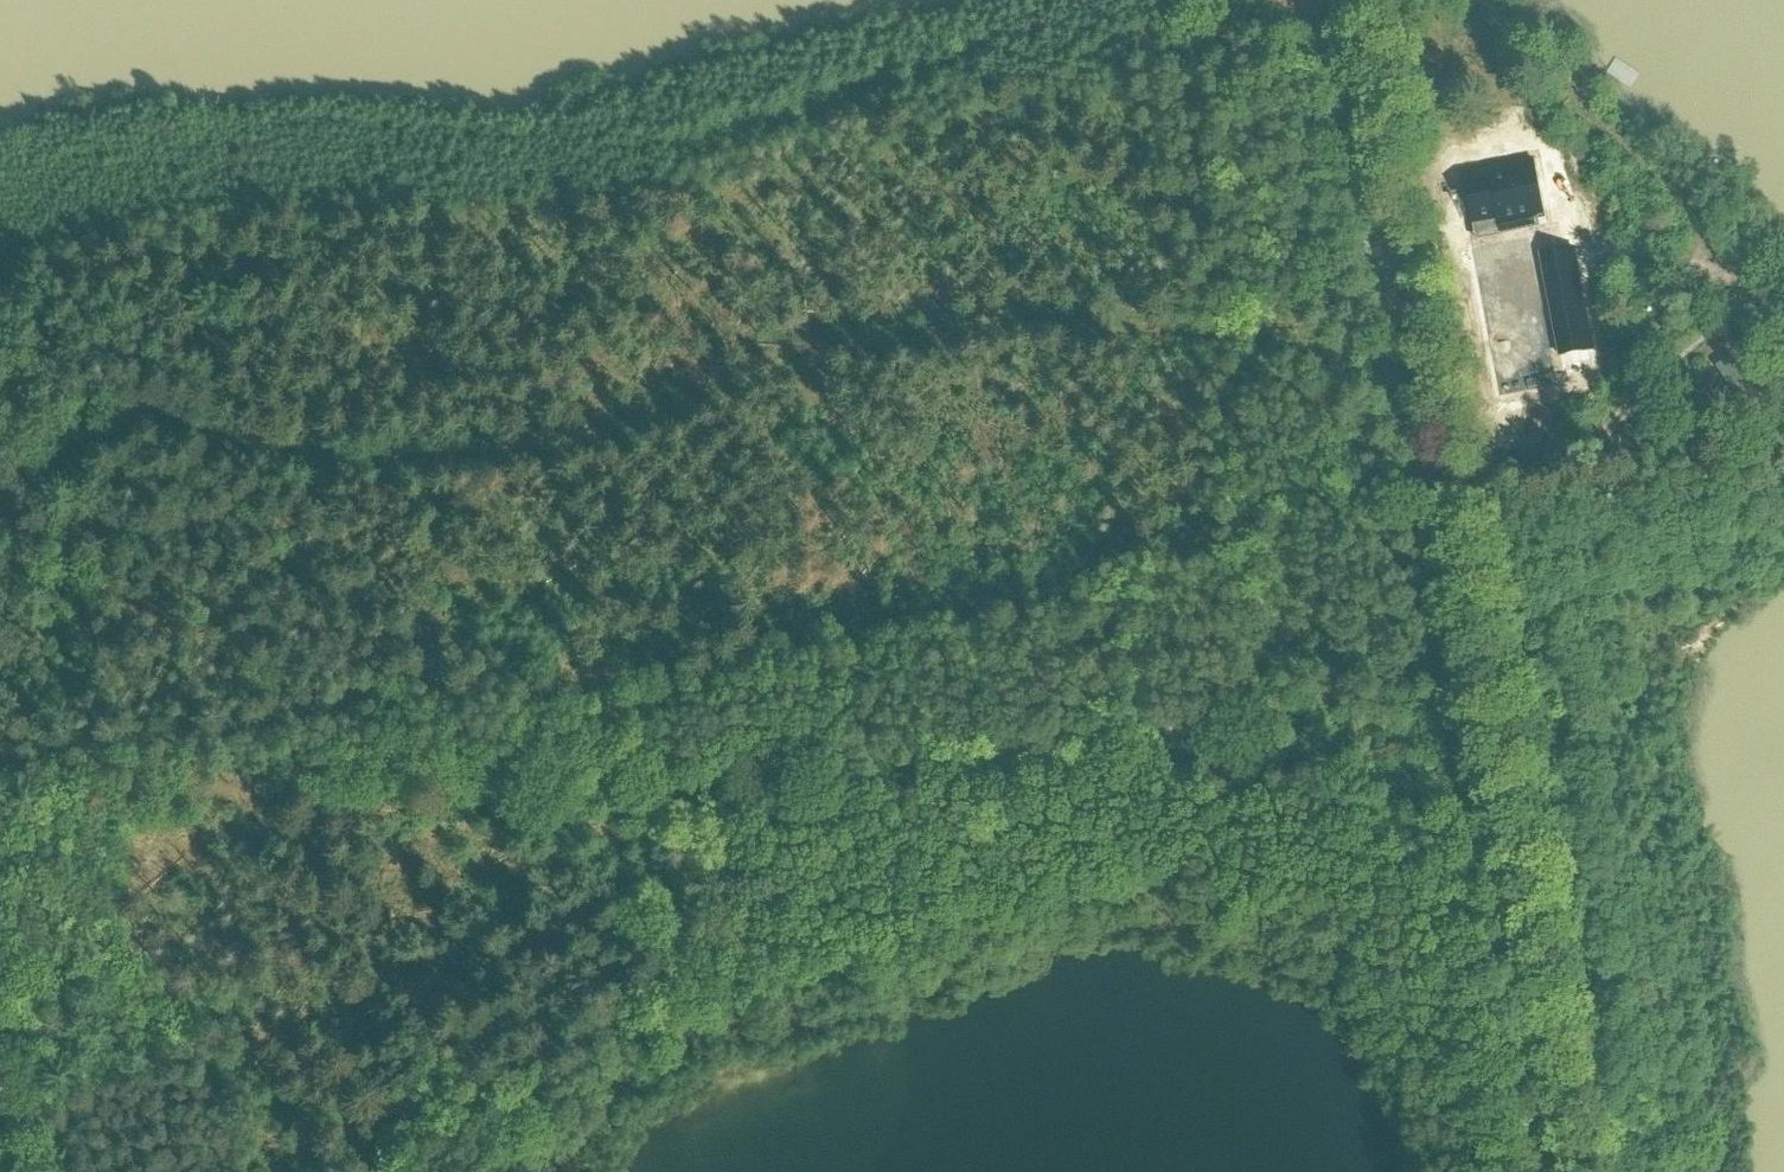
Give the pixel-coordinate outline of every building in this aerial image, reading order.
[(1489,172),(1465,176),(1474,225),(1498,220),(1499,226),(1545,218),(1534,161),(1508,165),(1510,173),(1509,173),(1510,176),(1490,180),(1489,172)] [(1574,248),(1541,255),(1560,356),(1592,350),(1593,350),(1592,347),(1574,248)] [(1733,357),(1717,367),(1743,408),(1759,398),(1733,357)]
